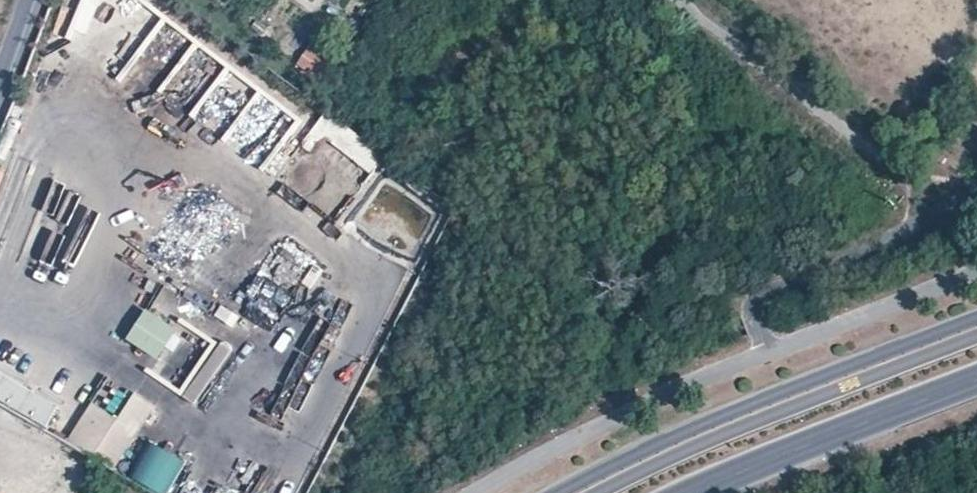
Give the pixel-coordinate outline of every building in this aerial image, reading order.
[(61,54),(74,58),(83,25),(70,21),(61,54)] [(302,147),(326,112),(316,104),(292,139),(302,147)] [(414,180),(416,178),(327,110),(326,112),(302,147),(313,155),(327,140),(369,176),(356,194),(387,217),(389,216),(414,180)] [(170,114),(157,138),(183,153),(196,129),(170,114)] [(277,179),(302,147),(292,139),(281,131),(256,162),(277,179)] [(429,194),(414,180),(389,216),(404,228),(429,194)] [(404,228),(389,216),(387,217),(356,194),(338,217),(386,252),(404,228)] [(126,338),(159,360),(173,338),(196,303),(164,282),(126,338)] [(195,353),(173,338),(159,360),(150,373),(172,387),(195,353)] [(47,427),(59,403),(0,372),(0,402),(47,427)] [(94,458),(92,460),(115,473),(155,407),(136,394),(119,419),(94,458)] [(94,458),(119,419),(94,402),(68,441),(94,458)] [(188,460),(150,441),(131,478),(160,492),(171,492),(188,460)] [(16,471),(0,463),(0,492),(4,492),(16,471)]
